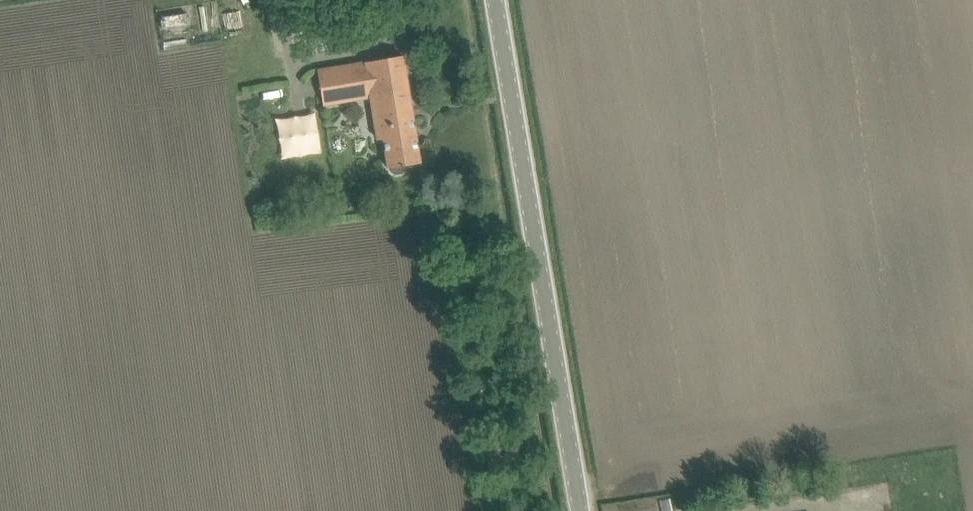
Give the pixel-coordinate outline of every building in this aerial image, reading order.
[(187,8),(158,12),(161,29),(189,26),(187,8)] [(403,56),(383,59),(318,68),(323,101),(372,94),(378,138),(385,137),(389,168),(392,167),(393,171),(396,174),(404,173),(406,169),(406,165),(420,163),(403,56)]
